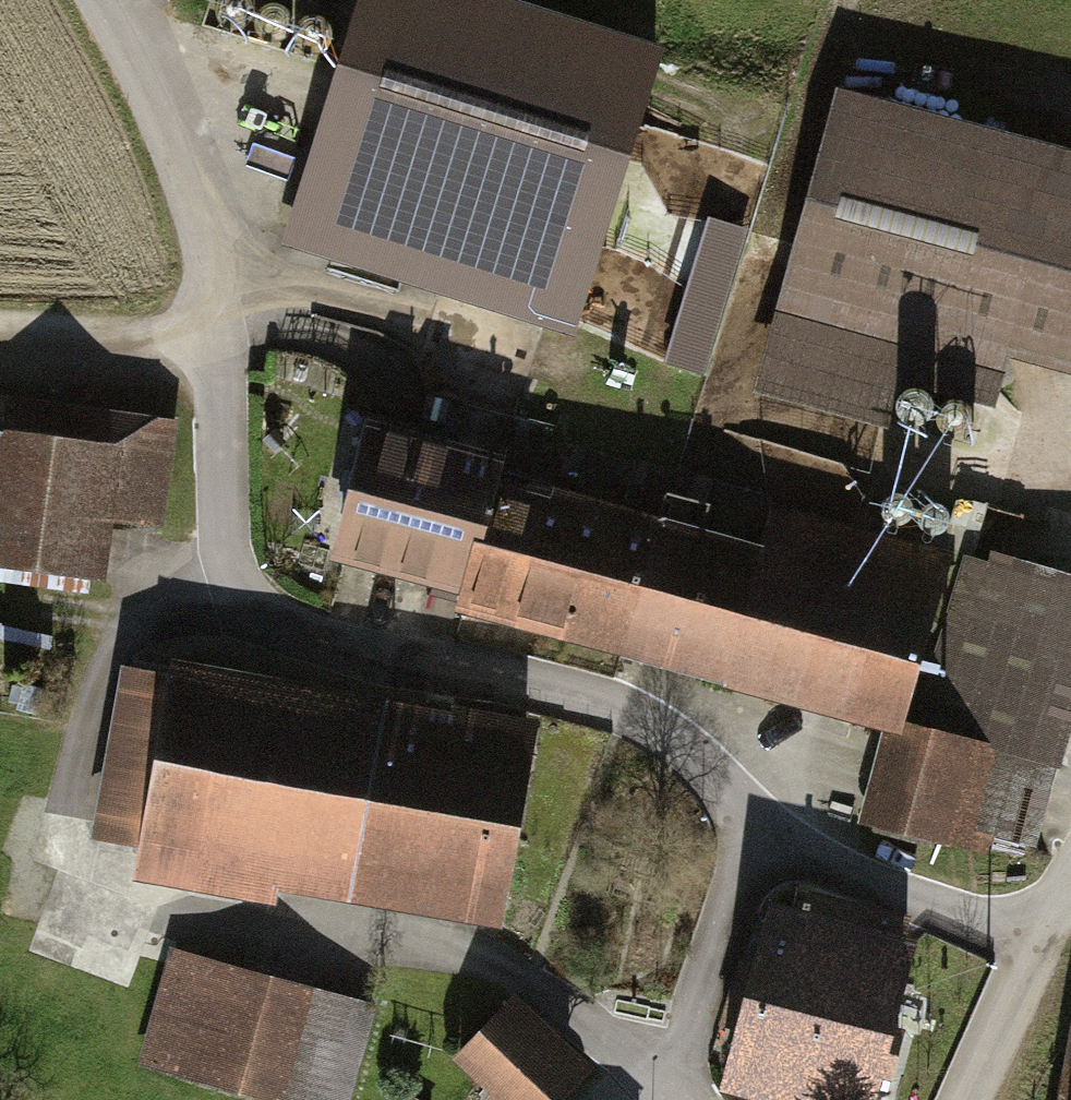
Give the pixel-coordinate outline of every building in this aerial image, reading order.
[(449,0),(366,0),(284,254),(578,349),(668,71),(449,0)] [(343,38),(233,4),(221,41),(332,75),(343,38)] [(843,106),(762,400),(975,459),(987,416),(999,419),(1012,374),(1070,390),(1070,169),(843,106)] [(669,359),(709,372),(755,232),(714,219),(669,359)] [(993,862),(998,842),(1042,854),(1070,749),(1070,582),(997,562),(994,574),(771,514),(760,555),(712,542),(726,490),(638,466),(624,518),(549,498),(552,487),(497,472),(510,424),(430,402),(421,434),(354,416),(316,554),(337,560),(332,575),(464,611),(459,628),(887,744),(864,827),(993,862)] [(0,416),(0,587),(107,597),(113,532),(170,537),(180,432),(0,416)] [(961,512),(895,495),(886,531),(952,548),(961,512)] [(450,729),(178,674),(174,693),(124,683),(90,853),(140,863),(135,890),(282,919),(285,901),(508,945),(549,739),(452,720),(450,729)] [(776,903),(723,1097),(733,1099),(877,1099),(920,941),(886,932),(891,914),(814,894),(810,912),(776,903)] [(176,961),(141,1075),(227,1099),(354,1099),(378,1022),(176,961)] [(457,1058),(498,1099),(566,1099),(595,1072),(520,996),(457,1058)] [(1059,1099),(1070,1099),(1070,1032),(1059,1099)]
